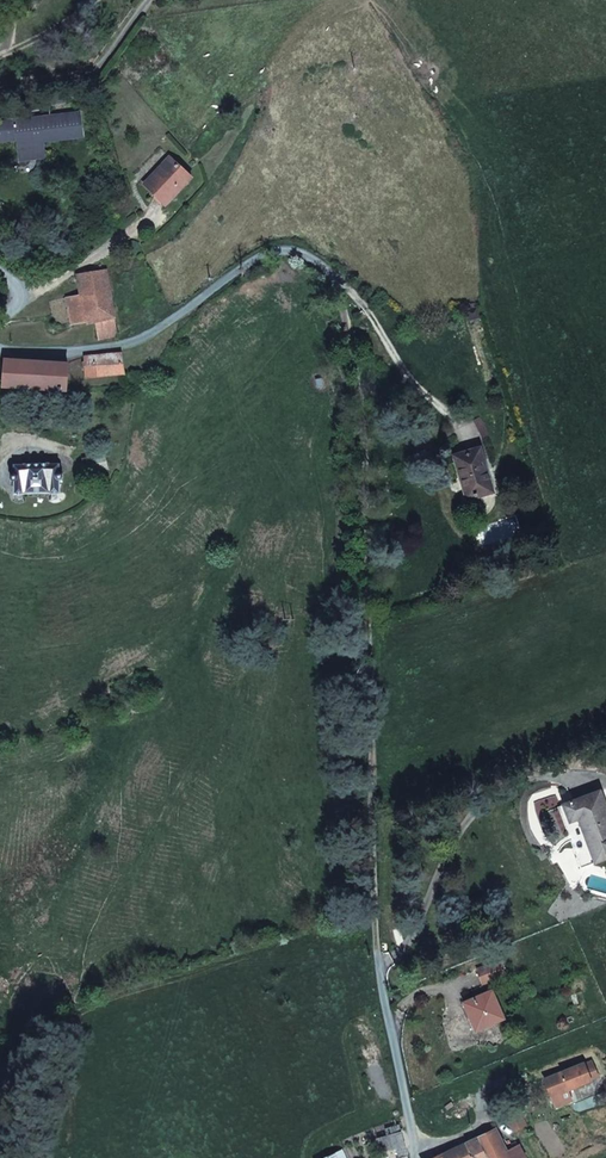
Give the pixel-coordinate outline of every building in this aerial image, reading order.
[(49,105),(67,103),(65,90),(48,92),(49,105)] [(45,158),(43,142),(83,137),(80,113),(40,118),(40,125),(36,126),(35,119),(0,123),(0,142),(18,139),(21,161),(45,158)] [(144,186),(166,206),(174,197),(171,193),(189,175),(170,158),(144,186)] [(192,178),(189,175),(171,193),(174,197),(192,178)] [(97,323),(115,320),(106,269),(77,274),(82,295),(67,298),(73,326),(97,323)] [(468,311),(470,320),(478,318),(476,309),(468,311)] [(97,323),(98,340),(118,337),(115,320),(97,323)] [(96,357),(85,358),(86,377),(123,374),(121,355),(96,357)] [(5,360),(4,387),(66,391),(68,364),(5,360)] [(480,418),(474,421),(484,439),(490,436),(480,418)] [(480,449),(455,456),(468,499),(492,492),(480,449)] [(15,481),(15,494),(59,493),(59,480),(61,480),(62,478),(63,476),(61,475),(59,474),(59,466),(49,466),(49,465),(24,466),(15,466),(15,475),(14,475),(12,477),(11,478),(13,480),(15,481)] [(481,557),(485,567),(493,565),(490,555),(481,557)] [(595,863),(605,859),(605,808),(600,791),(564,805),(570,822),(579,819),(585,835),(595,863)] [(581,868),(595,863),(585,835),(570,841),(581,868)] [(482,983),(503,975),(503,974),(507,973),(502,960),(498,961),(477,969),(482,983)] [(503,1018),(492,990),(464,1002),(476,1030),(503,1018)] [(591,1081),(590,1080),(597,1076),(593,1065),(585,1068),(584,1064),(544,1080),(551,1097),(566,1091),(591,1081)] [(566,1091),(551,1097),(555,1107),(570,1101),(566,1091)] [(399,1124),(385,1128),(387,1135),(378,1137),(382,1152),(396,1148),(400,1157),(399,1157),(408,1157),(399,1124)] [(496,1129),(466,1143),(473,1157),(510,1157),(496,1129)] [(466,1143),(443,1155),(444,1157),(473,1157),(466,1143)] [(323,1157),(347,1157),(342,1149),(323,1157)]
